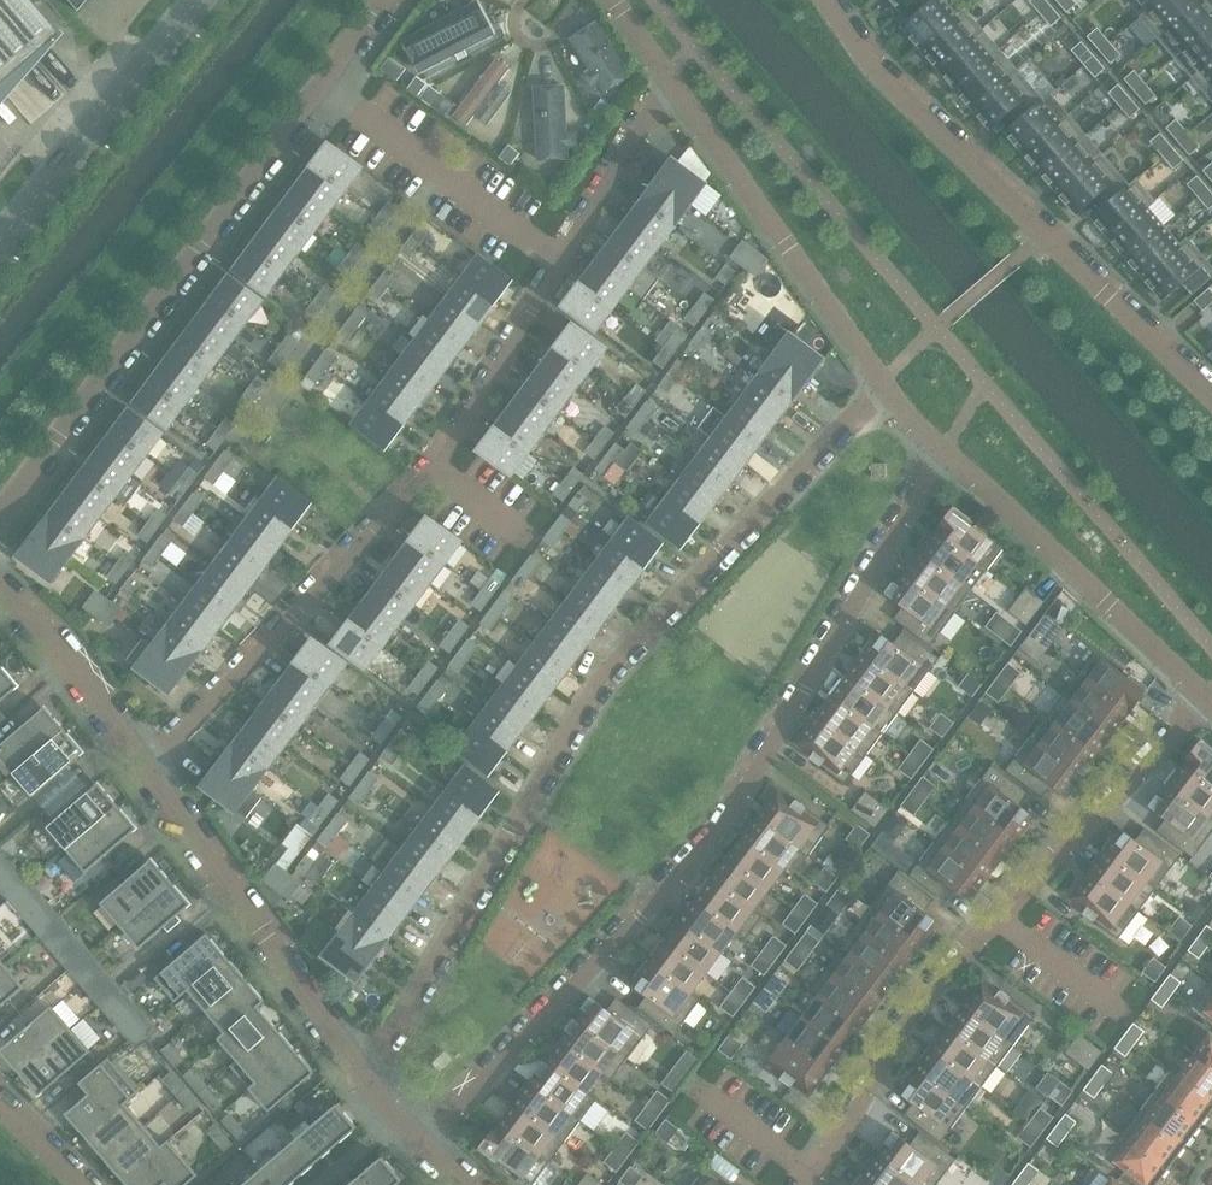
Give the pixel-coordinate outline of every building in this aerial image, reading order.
[(27,0),(0,0),(0,81),(55,34),(27,0)] [(75,11),(83,0),(66,0),(75,11)] [(900,11),(914,0),(891,0),(900,11)] [(943,0),(914,0),(923,10),(902,28),(919,48),(964,10),(963,9),(956,15),(943,0)] [(1045,0),(1031,0),(1029,1),(1040,14),(1050,5),(1045,0)] [(1073,0),(1056,0),(1066,13),(1077,4),(1073,0)] [(1147,11),(1160,0),(1138,0),(1147,11)] [(1202,0),(1160,0),(1147,11),(1140,17),(1158,38),(1202,0)] [(1211,25),(1211,11),(1203,0),(1202,0),(1158,38),(1175,58),(1211,25)] [(479,3),(403,42),(420,74),(496,35),(479,3)] [(1061,18),(1050,5),(1040,14),(1051,27),(1061,18)] [(936,68),(981,30),(964,10),(919,48),(936,68)] [(630,77),(594,19),(567,36),(586,65),(577,71),(589,90),(597,85),(603,94),(630,77)] [(1211,59),(1211,25),(1175,58),(1192,77),(1211,59)] [(1109,42),(1097,28),(1087,37),(1099,50),(1109,42)] [(953,88),(998,50),(981,30),(936,68),(953,88)] [(1093,55),(1081,42),(1071,50),(1083,64),(1093,55)] [(1121,55),(1110,43),(1109,42),(1099,50),(1110,64),(1121,55)] [(970,108),(1015,69),(998,50),(953,88),(970,108)] [(1105,69),(1093,55),(1083,64),(1095,78),(1105,69)] [(389,57),(380,69),(397,80),(405,69),(389,57)] [(493,57),(453,118),(467,127),(473,116),(488,125),(510,92),(499,85),(510,68),(493,57)] [(1192,77),(1211,101),(1211,59),(1192,77)] [(1009,111),(1033,90),(1015,69),(970,108),(989,129),(1009,111)] [(1145,83),(1134,71),(1124,79),(1134,92),(1145,83)] [(419,98),(429,86),(428,85),(416,77),(407,89),(419,98)] [(1155,96),(1145,83),(1134,92),(1145,104),(1155,96)] [(1129,97),(1118,84),(1108,93),(1119,106),(1129,97)] [(431,107),(440,94),(429,86),(419,98),(431,107)] [(566,86),(534,86),(533,165),(566,165),(566,147),(574,147),(574,132),(566,132),(566,86)] [(1066,114),(1049,93),(1041,100),(1033,90),(1009,111),(1018,122),(1005,133),(1023,154),(1066,114)] [(440,94),(431,107),(450,121),(459,107),(453,104),(440,94)] [(1140,110),(1129,97),(1119,106),(1129,118),(1140,110)] [(603,121),(612,110),(600,100),(591,112),(603,121)] [(1040,174),(1084,135),(1066,114),(1023,154),(1040,174)] [(1188,133),(1176,119),(1166,128),(1178,142),(1188,133)] [(1172,147),(1160,133),(1150,142),(1162,155),(1172,147)] [(1199,147),(1189,134),(1188,133),(1178,142),(1189,156),(1199,147)] [(1057,193),(1101,155),(1100,153),(1093,160),(1078,143),(1086,136),(1084,135),(1040,174),(1057,193)] [(362,168),(334,147),(328,143),(312,165),(346,190),(362,168)] [(510,166),(520,154),(508,145),(499,157),(510,166)] [(1184,160),(1172,147),(1162,155),(1173,169),(1184,160)] [(1075,214),(1095,196),(1119,176),(1101,155),(1057,193),(1075,214)] [(707,184),(673,159),(666,168),(665,168),(657,180),(690,206),(707,184)] [(1202,171),(1211,182),(1211,163),(1202,171)] [(346,190),(312,165),(296,186),(330,211),(346,190)] [(1153,200),(1136,180),(1128,186),(1119,176),(1095,196),(1104,207),(1091,218),(1109,239),(1153,200)] [(1208,188),(1197,176),(1187,184),(1197,197),(1208,188)] [(690,206),(657,180),(641,201),(675,226),(690,206)] [(330,211),(296,186),(281,206),(314,232),(330,211)] [(1208,188),(1197,197),(1208,210),(1211,207),(1211,193),(1208,188)] [(1126,258),(1163,226),(1148,208),(1155,202),(1153,200),(1109,239),(1126,258)] [(388,221),(399,208),(389,201),(379,215),(388,221)] [(675,226),(641,201),(625,222),(659,247),(675,226)] [(314,232),(281,206),(265,227),(299,252),(314,232)] [(378,235),(388,221),(379,215),(369,228),(378,235)] [(659,247),(625,222),(610,243),(644,268),(659,247)] [(419,245),(429,232),(420,225),(410,238),(419,245)] [(1143,278),(1187,240),(1186,239),(1179,245),(1163,226),(1126,258),(1143,278)] [(299,252),(265,227),(250,248),(283,273),(299,252)] [(409,259),(419,245),(410,238),(400,252),(409,259)] [(1187,240),(1143,278),(1161,299),(1181,281),(1192,293),(1211,276),(1211,268),(1187,240)] [(357,263),(367,250),(367,249),(358,242),(347,257),(357,263)] [(741,244),(737,250),(753,262),(759,254),(743,242),(741,244)] [(644,268),(610,243),(594,264),(628,289),(644,268)] [(283,273),(250,248),(233,270),(267,295),(283,273)] [(753,262),(737,250),(731,258),(741,265),(746,269),(747,269),(753,262)] [(767,260),(759,254),(753,262),(747,269),(756,276),(767,260)] [(513,281),(496,269),(479,256),(463,277),(496,303),(513,281)] [(347,276),(357,263),(347,257),(338,269),(347,276)] [(628,289),(594,264),(579,284),(612,310),(628,289)] [(725,285),(735,272),(726,265),(716,278),(725,285)] [(388,287),(398,274),(389,267),(379,280),(388,287)] [(263,301),(229,276),(212,298),(246,323),(263,301)] [(496,303),(463,277),(447,298),(481,323),(496,303)] [(378,300),(388,287),(379,280),(369,294),(378,300)] [(326,304),(335,292),(336,291),(327,284),(316,298),(326,304)] [(612,310),(579,284),(562,306),(596,332),(612,310)] [(1211,303),(1211,292),(1209,288),(1194,301),(1203,311),(1211,303)] [(704,313),(714,300),(705,293),(695,306),(704,313)] [(246,323),(212,298),(197,319),(230,344),(246,323)] [(316,318),(326,304),(316,298),(307,311),(316,318)] [(481,323),(447,298),(431,319),(465,344),(481,323)] [(694,326),(704,313),(695,306),(694,307),(686,301),(676,313),(694,326)] [(357,328),(367,315),(358,308),(347,322),(357,328)] [(708,339),(718,325),(709,318),(699,332),(708,339)] [(230,344),(197,319),(181,339),(215,364),(230,344)] [(465,344),(431,319),(416,340),(450,365),(465,344)] [(347,342),(357,329),(357,328),(347,322),(337,335),(347,342)] [(607,349),(573,323),(556,345),(590,371),(607,349)] [(673,355),(683,342),(665,329),(656,341),(664,347),(663,348),(673,355)] [(698,352),(708,339),(699,332),(684,353),(696,362),(702,354),(698,352)] [(289,354),(298,342),(299,341),(290,334),(279,348),(289,354)] [(824,359),(790,334),(782,345),(774,355),(808,380),(817,368),(816,368),(824,359)] [(215,364),(181,339),(165,360),(199,386),(215,364)] [(450,365),(416,340),(400,361),(434,386),(450,365)] [(590,371),(556,345),(541,366),(575,391),(590,371)] [(279,368),(289,354),(279,348),(269,361),(279,368)] [(663,369),(673,355),(663,348),(654,362),(663,369)] [(326,370),(336,357),(326,350),(316,363),(326,370)] [(808,380),(774,355),(758,376),(792,401),(808,380)] [(199,386),(165,360),(150,381),(184,406),(199,386)] [(677,380),(687,367),(678,360),(668,373),(677,380)] [(434,386),(400,361),(385,381),(419,407),(434,386)] [(315,384),(325,370),(326,370),(316,363),(306,377),(315,384)] [(575,391),(541,366),(525,387),(559,412),(575,391)] [(667,394),(677,380),(668,373),(658,387),(667,394)] [(258,396),(267,383),(268,382),(258,375),(248,389),(258,396)] [(792,401),(758,376),(743,397),(776,422),(792,401)] [(184,406),(150,381),(134,403),(167,428),(184,406)] [(419,407),(385,381),(369,402),(403,428),(419,407)] [(636,404),(646,391),(637,384),(626,398),(636,404)] [(559,412),(525,387),(509,408),(543,433),(559,412)] [(247,409),(258,396),(248,389),(238,402),(247,409)] [(776,422),(743,397),(727,418),(761,443),(776,422)] [(626,418),(636,404),(626,398),(617,411),(626,418)] [(403,428),(369,402),(353,424),(386,450),(403,428)] [(646,422),(656,409),(647,402),(637,415),(646,422)] [(163,434),(129,408),(113,430),(147,456),(163,434)] [(543,433),(509,408),(494,429),(528,454),(543,433)] [(636,435),(646,422),(637,415),(627,428),(636,435)] [(226,437),(236,425),(236,424),(227,417),(217,431),(226,437)] [(761,443),(727,418),(711,438),(745,464),(761,443)] [(605,446),(614,433),(615,433),(605,426),(595,439),(605,446)] [(528,454),(494,429),(477,450),(511,476),(528,454)] [(147,456),(113,430),(97,451),(131,477),(147,456)] [(216,451),(226,437),(217,431),(207,444),(216,451)] [(745,464),(711,438),(696,459),(729,485),(745,464)] [(595,459),(605,446),(595,439),(585,452),(595,459)] [(615,464),(625,450),(615,443),(606,457),(615,464)] [(131,477),(97,451),(82,472),(115,498),(131,477)] [(224,472),(234,458),(225,451),(215,464),(224,472)] [(605,477),(615,464),(606,457),(596,470),(605,477)] [(729,485),(696,459),(680,480),(714,506),(729,485)] [(214,485),(224,472),(215,464),(205,478),(214,485)] [(886,478),(886,464),(872,464),(871,478),(886,478)] [(189,487),(199,474),(200,474),(190,467),(180,481),(189,487)] [(573,488),(583,475),(574,468),(564,481),(573,488)] [(115,498),(82,472),(66,493),(100,518),(115,498)] [(312,504),(278,478),(262,500),(296,526),(312,504)] [(714,506),(680,480),(665,501),(698,526),(714,506)] [(179,500),(189,487),(180,481),(170,493),(179,500)] [(563,501),(573,488),(564,481),(554,495),(563,501)] [(100,518),(66,493),(50,514),(84,539),(100,518)] [(193,513),(203,500),(193,493),(184,506),(193,513)] [(578,513),(588,500),(579,493),(568,506),(578,513)] [(296,526),(262,500),(246,521),(280,546),(296,526)] [(698,526),(665,501),(648,523),(682,548),(698,526)] [(182,527),(193,513),(184,506),(173,520),(182,527)] [(1003,548),(970,523),(972,521),(953,507),(941,523),(945,526),(938,536),(977,565),(986,571),(1003,548)] [(158,529),(167,516),(168,515),(159,508),(148,522),(158,529)] [(84,539),(50,514),(35,534),(69,559),(84,539)] [(562,534),(572,521),(563,514),(553,527),(562,534)] [(462,542),(430,518),(428,517),(411,539),(445,564),(462,542)] [(663,543),(631,519),(614,541),(647,565),(663,543)] [(280,546),(246,521),(231,542),(265,567),(280,546)] [(148,542),(158,529),(148,522),(139,535),(148,542)] [(552,547),(561,536),(562,534),(553,527),(543,540),(552,547)] [(69,559),(35,534),(26,546),(26,547),(19,556),(52,581),(61,570),(69,559)] [(162,555),(171,542),(162,535),(153,548),(162,555)] [(977,565),(938,536),(922,556),(961,586),(977,565)] [(445,564),(411,539),(396,560),(430,585),(445,564)] [(647,565),(614,541),(599,561),(631,586),(647,565)] [(265,567),(231,542),(215,563),(249,588),(265,567)] [(151,569),(162,555),(153,548),(142,562),(151,569)] [(127,570),(136,558),(137,557),(127,550),(117,564),(127,570)] [(531,576),(541,562),(531,556),(521,569),(531,576)] [(961,586),(922,556),(907,577),(945,606),(947,604),(961,586)] [(430,585),(396,560),(380,580),(414,606),(430,585)] [(631,586),(599,561),(583,582),(616,607),(631,586)] [(249,588),(215,563),(200,583),(233,609),(249,588)] [(116,584),(127,570),(117,564),(107,577),(116,584)] [(521,589),(531,576),(521,569),(511,582),(521,589)] [(130,597),(140,584),(131,577),(121,590),(130,597)] [(945,606),(907,577),(900,587),(894,582),(885,594),(902,607),(894,619),(930,646),(956,611),(947,604),(945,606)] [(491,598),(501,585),(492,578),(482,591),(491,598)] [(414,606),(380,580),(365,601),(398,627),(414,606)] [(616,607),(583,582),(567,603),(600,628),(616,607)] [(233,609),(200,583),(184,604),(218,629),(233,609)] [(1027,626),(1045,602),(1026,588),(1008,612),(1027,626)] [(481,611),(491,598),(482,591),(472,604),(481,611)] [(499,618),(509,604),(500,597),(490,611),(499,618)] [(398,627),(365,601),(349,622),(383,647),(398,627)] [(600,628),(567,603),(551,624),(585,648),(600,628)] [(218,629),(184,604),(168,625),(202,650),(218,629)] [(489,631),(499,618),(490,611),(480,624),(489,631)] [(998,637),(1009,622),(997,613),(985,627),(998,637)] [(1046,652),(1063,629),(1044,614),(1027,638),(1046,652)] [(460,640),(469,626),(460,619),(450,633),(460,640)] [(383,647),(349,622),(332,644),(366,669),(383,647)] [(1011,647),(1022,632),(1009,622),(998,637),(1011,647)] [(585,648),(551,624),(535,645),(569,669),(585,648)] [(202,650),(168,625),(153,646),(186,672),(202,650)] [(902,631),(893,643),(875,629),(874,631),(881,636),(876,641),(871,637),(859,652),(865,657),(864,658),(912,694),(939,659),(902,631)] [(450,653),(460,640),(450,633),(440,646),(450,653)] [(347,664),(313,638),(298,659),(332,684),(347,664)] [(1046,652),(1027,638),(1019,649),(1038,663),(1046,652)] [(468,660),(478,646),(469,639),(459,653),(468,660)] [(569,669),(535,645),(519,666),(553,690),(569,669)] [(186,672),(153,646),(145,656),(137,668),(170,693),(177,683),(178,683),(186,672)] [(1148,688),(1130,674),(1128,677),(1094,652),(1078,674),(1126,710),(1132,701),(1136,704),(1148,688)] [(458,673),(468,660),(459,653),(449,666),(458,673)] [(912,694),(864,658),(849,678),(897,714),(912,694)] [(332,684),(298,659),(282,680),(316,705),(332,684)] [(428,682),(438,668),(429,661),(419,675),(428,682)] [(1010,688),(1021,673),(1008,663),(997,678),(1010,688)] [(19,686),(0,664),(0,703),(19,686)] [(553,690),(519,666),(504,687),(538,711),(553,690)] [(1126,710),(1078,674),(1062,695),(1110,731),(1126,710)] [(418,695),(428,682),(419,675),(409,688),(418,695)] [(897,714),(849,678),(845,683),(839,679),(828,694),(834,698),(833,699),(881,735),(897,714)] [(999,703),(1010,688),(997,678),(985,693),(999,703)] [(316,705),(282,680),(267,700),(300,726),(316,705)] [(437,701),(447,688),(437,681),(427,694),(437,701)] [(538,711),(504,687),(488,707),(522,732),(538,711)] [(427,715),(437,701),(427,694),(417,708),(427,715)] [(1110,731),(1062,695),(1047,716),(1095,752),(1110,731)] [(881,735),(833,699),(818,720),(865,756),(881,735)] [(981,699),(968,716),(980,725),(992,708),(981,699)] [(300,726),(267,700),(251,721),(285,747),(300,726)] [(65,729),(45,707),(0,745),(0,758),(13,774),(65,729)] [(522,732),(488,707),(472,728),(506,753),(522,732)] [(391,731),(401,717),(392,710),(382,724),(391,731)] [(943,738),(954,723),(940,713),(929,728),(943,738)] [(1095,752),(1047,716),(1031,737),(1079,773),(1085,777),(1093,766),(1087,761),(1095,752)] [(865,756),(818,720),(802,741),(815,750),(809,758),(820,766),(845,784),(865,756)] [(285,747),(251,721),(235,742),(269,768),(285,747)] [(381,744),(391,731),(382,724),(372,737),(381,744)] [(506,753),(472,728),(456,749),(490,775),(506,753)] [(62,772),(85,752),(65,729),(13,774),(33,796),(62,772)] [(400,750),(410,737),(401,730),(391,743),(400,750)] [(1079,773),(1031,737),(1005,771),(1042,798),(1051,786),(1068,799),(1077,787),(1071,783),(1079,773)] [(923,765),(934,750),(920,740),(909,755),(923,765)] [(1200,740),(1188,756),(1192,759),(1185,768),(1211,788),(1211,749),(1200,740)] [(269,768),(235,742),(220,763),(254,788),(269,768)] [(390,764),(400,750),(391,743),(381,757),(390,764)] [(360,772),(370,759),(361,752),(351,765),(360,772)] [(911,780),(923,765),(909,755),(898,770),(911,780)] [(936,758),(928,769),(947,783),(955,773),(936,758)] [(254,788),(220,763),(210,776),(203,786),(246,818),(262,797),(252,790),(254,788)] [(350,786),(360,772),(351,765),(341,779),(350,786)] [(500,791),(466,766),(450,788),(484,813),(500,791)] [(1037,819),(1019,805),(1028,793),(991,766),(966,799),(1014,836),(1020,840),(1031,825),(1025,821),(1029,815),(1036,820),(1037,819)] [(1185,768),(1181,773),(1175,769),(1164,784),(1170,789),(1211,820),(1211,788),(1185,768)] [(368,792),(378,779),(369,772),(359,785),(368,792)] [(925,801),(936,786),(923,776),(911,791),(925,801)] [(67,850),(118,805),(99,783),(76,802),(47,827),(67,850)] [(358,806),(368,792),(359,785),(349,799),(358,806)] [(484,813),(450,788),(434,809),(468,834),(484,813)] [(1170,789),(1162,799),(1156,794),(1148,806),(1165,819),(1156,831),(1192,858),(1211,832),(1211,820),(1170,789)] [(875,828),(889,809),(865,791),(851,810),(875,828)] [(914,816),(925,801),(911,791),(900,806),(914,816)] [(329,814),(339,801),(329,794),(319,807),(329,814)] [(808,856),(830,826),(806,808),(807,808),(796,799),(790,807),(777,798),(760,820),(808,856)] [(1014,836),(966,799),(950,820),(998,856),(1014,836)] [(115,848),(138,828),(118,805),(67,850),(86,872),(115,848)] [(319,827),(329,814),(319,807),(309,820),(319,827)] [(468,834),(434,809),(419,828),(453,854),(468,834)] [(896,839),(909,821),(896,812),(883,829),(896,839)] [(357,833),(354,826),(338,814),(328,827),(337,834),(349,843),(350,843),(357,833)] [(808,856),(760,820),(745,840),(793,875),(808,856)] [(998,856),(950,820),(935,841),(983,877),(998,856)] [(859,849),(870,834),(857,824),(846,839),(859,849)] [(1144,828),(1136,840),(1117,826),(1116,827),(1123,833),(1119,838),(1113,834),(1101,849),(1107,854),(1155,890),(1181,855),(1144,828)] [(328,847),(337,834),(328,827),(318,840),(327,847),(328,847)] [(453,854),(419,828),(404,848),(438,874),(453,854)] [(340,856),(349,843),(337,834),(328,847),(340,856)] [(793,875),(745,840),(730,861),(768,890),(783,870),(791,877),(793,875)] [(983,877),(935,841),(927,851),(909,875),(946,902),(954,890),(972,904),(981,892),(975,888),(983,877)] [(15,863),(0,846),(0,876),(15,863)] [(438,874),(404,848),(389,869),(423,894),(438,874)] [(1155,890),(1107,854),(1092,874),(1140,910),(1155,890)] [(306,876),(316,862),(307,855),(297,869),(306,876)] [(120,926),(172,881),(152,859),(129,878),(101,903),(120,926)] [(768,890),(730,861),(714,882),(753,911),(768,890)] [(279,879),(285,872),(276,865),(265,880),(273,887),(279,879)] [(827,892),(838,877),(825,867),(814,882),(827,892)] [(423,894),(389,869),(374,889),(408,914),(423,894)] [(301,883),(291,876),(286,872),(285,872),(279,879),(295,891),(301,883)] [(943,925),(925,911),(934,899),(897,872),(872,906),(919,942),(926,947),(937,931),(931,927),(935,921),(942,926),(943,925)] [(1140,910),(1092,874),(1075,896),(1088,906),(1082,914),(1118,939),(1140,910)] [(762,918),(753,911),(714,882),(708,877),(697,892),(703,897),(698,903),(737,932),(747,939),(762,918)] [(1211,900),(1211,879),(1211,878),(1202,889),(1193,900),(1185,911),(1197,920),(1205,909),(1211,900)] [(295,891),(279,879),(273,887),(289,899),(291,896),(295,891)] [(140,948),(191,904),(172,881),(120,926),(140,948)] [(408,914),(374,889),(359,909),(392,934),(408,914)] [(840,915),(851,900),(838,890),(827,905),(840,915)] [(807,919),(818,904),(805,894),(794,909),(807,919)] [(737,932),(698,903),(683,923),(722,952),(737,932)] [(829,929),(840,915),(827,905),(815,920),(829,929)] [(919,942),(872,906),(856,926),(905,962),(919,942)] [(392,934),(359,909),(343,929),(377,955),(392,934)] [(796,934),(807,919),(794,909),(782,924),(796,934)] [(1181,941),(1192,926),(1179,916),(1168,931),(1181,941)] [(722,952),(683,923),(667,944),(706,973),(722,952)] [(1211,941),(1211,929),(1207,925),(1197,938),(1208,946),(1211,941)] [(905,962),(856,926),(841,948),(849,954),(888,984),(894,988),(903,977),(897,972),(905,962)] [(365,971),(377,955),(343,929),(340,933),(331,927),(315,948),(358,980),(365,971)] [(809,956),(820,941),(807,931),(796,946),(809,956)] [(188,991),(227,957),(207,934),(184,953),(155,978),(175,1002),(188,991)] [(776,961),(787,946),(774,936),(762,951),(776,961)] [(1199,959),(1208,946),(1197,938),(1188,951),(1199,959)] [(706,973),(667,944),(661,939),(650,955),(656,960),(652,965),(691,993),(706,973)] [(798,971),(809,956),(796,946),(784,961),(798,971)] [(764,976),(776,961),(762,951),(751,966),(764,976)] [(888,984),(849,954),(834,973),(833,975),(873,1004),(879,1009),(890,994),(884,989),(888,984)] [(207,1012),(246,978),(227,957),(188,991),(207,1012)] [(1155,983),(1166,968),(1153,957),(1142,973),(1155,983)] [(691,993),(652,965),(646,960),(634,976),(640,980),(636,986),(629,980),(628,982),(646,996),(638,1008),(674,1035),(700,1000),(691,993)] [(24,987),(4,964),(0,968),(0,1007),(24,987)] [(873,1004),(833,975),(834,973),(826,968),(810,990),(818,996),(819,996),(857,1025),(873,1004)] [(778,997),(789,983),(776,973),(764,988),(778,997)] [(1171,995),(1181,983),(1170,974),(1160,987),(1171,995)] [(745,1002),(756,987),(742,977),(731,992),(745,1002)] [(226,1034),(258,1006),(265,1001),(246,978),(207,1012),(225,1033),(226,1034)] [(1198,1005),(1211,1016),(1211,986),(1198,1005)] [(1162,1008),(1171,995),(1160,987),(1151,999),(1162,1008)] [(767,1013),(778,997),(764,988),(753,1003),(767,1013)] [(1013,1045),(1035,1016),(1011,998),(1000,990),(994,998),(981,988),(965,1010),(1013,1045)] [(733,1017),(745,1002),(731,992),(720,1007),(733,1017)] [(616,998),(607,1010),(590,996),(581,1008),(587,1013),(580,1023),(617,1051),(616,1052),(626,1059),(626,1060),(652,1025),(616,998)] [(857,1025),(819,996),(818,996),(803,1017),(842,1046),(857,1025)] [(23,1070),(71,1029),(52,1006),(4,1047),(23,1070)] [(238,1062),(277,1028),(258,1006),(226,1034),(225,1033),(218,1039),(237,1060),(238,1062)] [(1013,1045),(965,1010),(949,1031),(997,1066),(1013,1045)] [(842,1046),(803,1017),(787,1038),(826,1067),(842,1046)] [(617,1051),(580,1023),(574,1018),(565,1029),(571,1034),(563,1044),(569,1048),(601,1072),(612,1080),(626,1059),(616,1052),(617,1051)] [(148,1040),(159,1030),(151,1021),(140,1031),(148,1040)] [(1135,1044),(1144,1032),(1133,1023),(1124,1036),(1135,1044)] [(250,1089),(295,1049),(277,1028),(238,1062),(237,1060),(230,1066),(250,1089)] [(39,1096),(91,1051),(71,1029),(23,1070),(30,1078),(26,1081),(39,1096)] [(136,1050),(148,1040),(140,1031),(128,1041),(136,1050)] [(997,1066),(949,1031),(934,1051),(981,1087),(997,1066)] [(1089,1071),(1103,1052),(1079,1034),(1065,1053),(1089,1071)] [(1210,1034),(1193,1057),(1211,1071),(1211,1036),(1210,1034)] [(732,1060),(743,1045),(729,1035),(718,1050),(732,1060)] [(1125,1057),(1135,1044),(1124,1036),(1114,1048),(1125,1057)] [(826,1067),(787,1038),(766,1067),(780,1078),(791,1087),(797,1079),(810,1088),(826,1067)] [(181,1056),(171,1044),(170,1043),(161,1050),(173,1064),(181,1056)] [(601,1072),(569,1048),(563,1044),(549,1064),(570,1081),(586,1093),(601,1072)] [(981,1087),(934,1051),(928,1046),(928,1047),(917,1062),(923,1066),(918,1072),(966,1108),(981,1087)] [(269,1111),(315,1072),(295,1049),(250,1089),(269,1111)] [(453,1059),(445,1050),(432,1064),(440,1072),(453,1059)] [(1193,1057),(1179,1076),(1171,1070),(1169,1072),(1211,1104),(1211,1071),(1193,1057)] [(126,1104),(139,1092),(109,1058),(79,1083),(89,1094),(70,1111),(66,1114),(74,1122),(87,1137),(126,1104)] [(586,1093),(570,1081),(549,1064),(548,1064),(542,1060),(534,1071),(540,1075),(532,1086),(580,1121),(596,1100),(586,1093)] [(1104,1086),(1113,1073),(1102,1065),(1092,1078),(1104,1086)] [(966,1108),(918,1072),(912,1067),(901,1083),(907,1087),(903,1093),(896,1087),(895,1089),(913,1103),(904,1115),(941,1142),(966,1108)] [(208,1087),(195,1072),(187,1080),(199,1094),(208,1087)] [(1169,1072),(1154,1093),(1200,1127),(1211,1110),(1211,1104),(1169,1072)] [(674,1096),(684,1083),(672,1074),(662,1086),(674,1096)] [(185,1089),(174,1076),(165,1084),(177,1096),(185,1089)] [(1094,1098),(1104,1086),(1092,1078),(1083,1090),(1094,1098)] [(1062,1106),(1074,1091),(1060,1081),(1049,1096),(1062,1106)] [(580,1121),(532,1086),(517,1106),(565,1142),(580,1121)] [(220,1101),(208,1087),(199,1094),(212,1109),(220,1101)] [(196,1102),(185,1089),(177,1096),(188,1109),(196,1102)] [(660,1116),(671,1101),(658,1090),(646,1106),(660,1116)] [(1200,1127),(1154,1093),(1138,1114),(1184,1148),(1200,1127)] [(105,1159),(144,1125),(126,1104),(87,1137),(105,1159)] [(316,1163),(353,1130),(357,1127),(337,1104),(312,1125),(307,1119),(290,1133),(295,1140),(316,1163)] [(565,1142),(517,1106),(501,1127),(550,1162),(565,1142)] [(648,1131),(660,1116),(646,1106),(635,1120),(648,1131)] [(1031,1148),(1054,1118),(1040,1108),(1018,1138),(1031,1148)] [(1067,1135),(1076,1122),(1065,1114),(1056,1126),(1067,1135)] [(1184,1148),(1138,1114),(1123,1134),(1168,1169),(1184,1148)] [(247,1133),(234,1117),(225,1124),(239,1140),(247,1133)] [(668,1144),(679,1129),(666,1119),(655,1134),(668,1144)] [(124,1181),(163,1147),(162,1146),(144,1125),(105,1159),(124,1181)] [(1057,1147),(1067,1135),(1056,1126),(1046,1139),(1057,1147)] [(233,1145),(218,1127),(210,1135),(225,1152),(233,1145)] [(550,1162),(501,1127),(495,1135),(491,1133),(479,1149),(496,1162),(498,1159),(533,1184),(550,1162)] [(956,1159),(919,1132),(910,1144),(893,1131),(884,1142),(890,1147),(882,1157),(919,1184),(936,1184),(956,1159)] [(628,1157),(640,1142),(626,1132),(615,1147),(628,1157)] [(1123,1134),(1107,1155),(1147,1184),(1156,1184),(1168,1169),(1123,1134)] [(188,1163),(169,1140),(162,1146),(163,1147),(124,1181),(128,1184),(163,1184),(166,1183),(167,1184),(187,1184),(198,1175),(188,1163)] [(316,1163),(295,1140),(275,1157),(270,1151),(254,1164),(272,1184),(290,1184),(316,1163)] [(617,1172),(628,1157),(615,1147),(604,1162),(617,1172)] [(399,1183),(403,1180),(383,1157),(350,1184),(397,1184),(399,1183)] [(882,1157),(867,1178),(877,1184),(919,1184),(882,1157)] [(1030,1184),(1040,1171),(1029,1163),(1019,1175),(1030,1184)] [(254,1164),(239,1177),(245,1183),(243,1184),(272,1184),(254,1164)] [(986,1175),(1000,1184),(1003,1184),(1010,1176),(994,1164),(986,1175)] [(644,1176),(631,1166),(619,1181),(624,1184),(637,1184),(644,1176)] [(706,1168),(693,1184),(729,1184),(706,1168)] [(587,1173),(580,1183),(582,1184),(604,1184),(587,1173)] [(867,1178),(861,1173),(852,1184),(877,1184),(867,1178)] [(1030,1184),(1019,1175),(1012,1184),(1029,1184),(1030,1184)]
